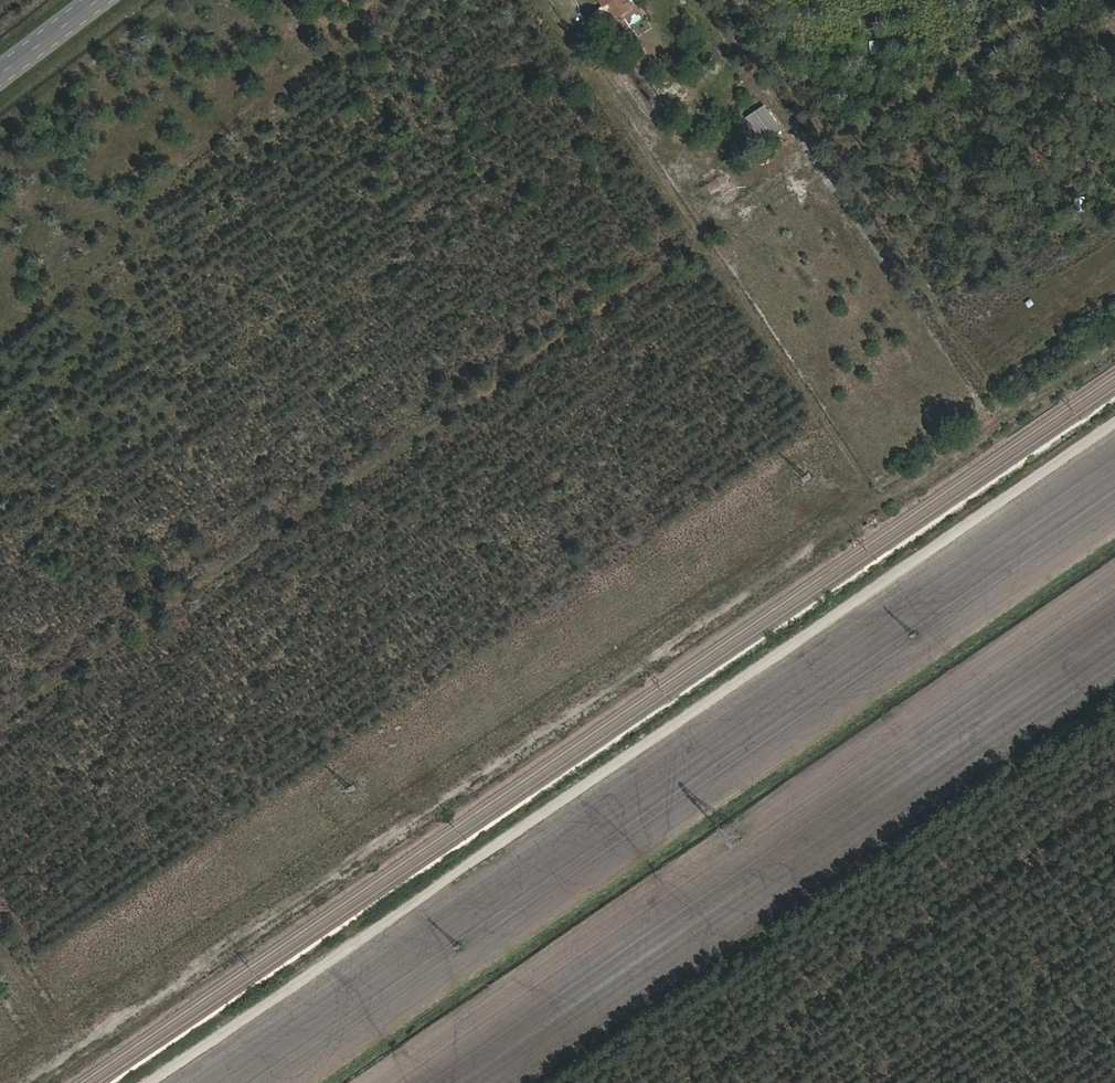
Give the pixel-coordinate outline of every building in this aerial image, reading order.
[(609,11),(624,1),(624,0),(602,0),(609,11)] [(870,55),(882,54),(881,39),(869,40),(870,55)] [(767,104),(751,115),(766,137),(782,126),(767,104)]
